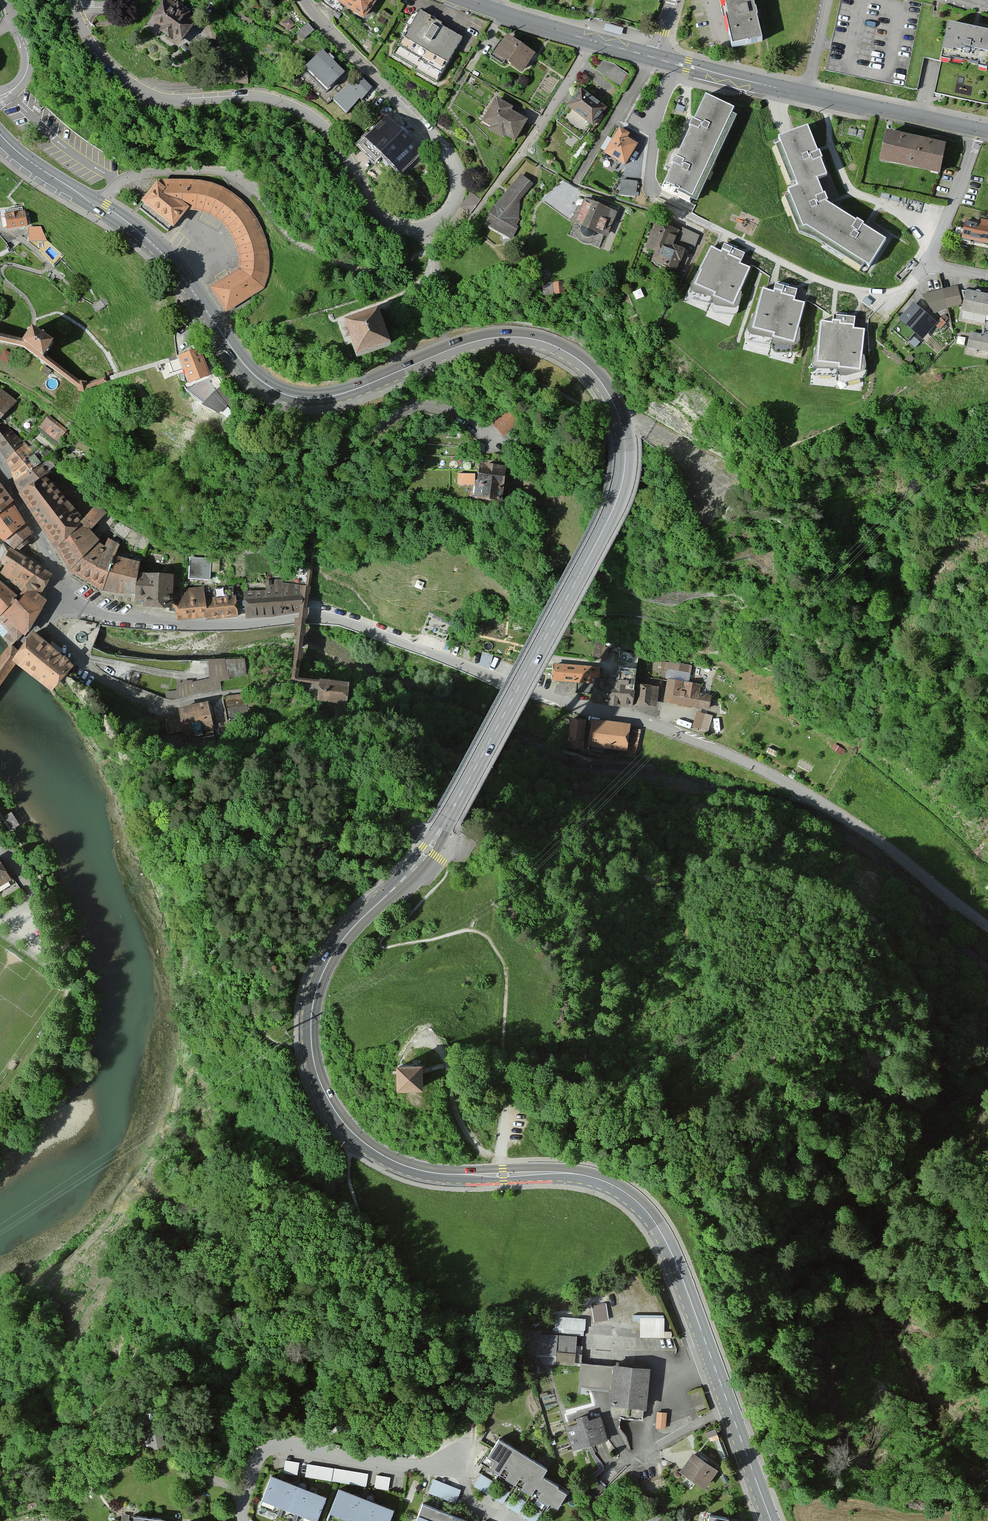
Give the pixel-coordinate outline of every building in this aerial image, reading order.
[(155,0),(152,0),(135,22),(137,24),(134,29),(162,50),(179,27),(173,23),(177,17),(155,0)] [(363,22),(377,0),(329,0),(363,22)] [(733,45),(766,38),(758,0),(724,0),(733,45)] [(461,41),(418,14),(392,56),(436,82),(461,41)] [(623,28),(605,23),(604,30),(622,35),(623,28)] [(296,35),(302,42),(313,32),(307,25),(296,35)] [(948,29),(941,62),(986,71),(987,62),(987,38),(948,29)] [(529,55),(500,37),(487,58),(516,76),(529,55)] [(295,70),(322,96),(339,78),(313,52),(295,70)] [(603,62),(596,71),(621,90),(630,77),(613,64),(603,62)] [(242,74),(226,75),(226,87),(242,87),(242,74)] [(358,76),(333,102),(347,116),(373,90),(358,76)] [(552,122),(577,142),(602,111),(577,91),(552,122)] [(704,99),(694,120),(694,122),(674,166),(663,192),(699,208),(739,115),(704,99)] [(506,110),(487,100),(474,125),(481,129),(479,133),(496,143),(498,139),(509,145),(521,123),(504,113),(506,110)] [(682,114),(683,114),(685,108),(677,105),(676,111),(680,113),(682,114)] [(418,153),(381,114),(357,137),(373,154),(370,157),(387,175),(403,160),(407,164),(418,153)] [(598,157),(620,169),(632,147),(621,141),(624,136),(613,130),(598,157)] [(779,143),(798,191),(789,195),(803,232),(806,231),(869,270),(885,244),(865,231),(827,208),(825,204),(817,183),(827,179),(816,151),(808,131),(779,143)] [(938,146),(877,134),(871,164),(932,176),(938,146)] [(525,176),(494,205),(482,226),(507,237),(520,219),(521,201),(536,187),(525,176)] [(636,193),(637,181),(623,179),(621,191),(636,193)] [(141,206),(173,231),(187,214),(201,215),(215,220),(228,231),(238,251),(239,273),(210,290),(226,315),(254,297),(264,290),(270,270),(268,250),(264,234),(257,219),(249,208),(234,196),(218,189),(200,184),(159,184),(155,189),(141,206)] [(480,199),(471,193),(460,208),(470,215),(480,199)] [(563,222),(597,236),(606,212),(573,198),(563,222)] [(24,214),(5,217),(8,233),(27,230),(24,214)] [(961,221),(957,240),(987,246),(987,241),(987,222),(978,220),(977,224),(961,221)] [(672,233),(645,223),(634,251),(641,253),(638,261),(667,272),(675,251),(666,247),(672,233)] [(30,241),(46,241),(45,239),(41,228),(33,228),(29,228),(30,241)] [(700,236),(684,229),(679,241),(695,248),(700,236)] [(9,250),(0,235),(0,256),(9,250)] [(721,254),(712,249),(693,288),(732,306),(750,269),(741,265),(745,256),(725,246),(721,254)] [(564,282),(543,284),(544,297),(565,295),(564,282)] [(773,294),(763,291),(753,333),(794,343),(804,303),(795,300),(797,291),(775,285),(773,294)] [(958,304),(952,287),(917,295),(928,313),(958,304)] [(958,312),(984,318),(981,335),(967,332),(964,350),(987,355),(987,296),(983,295),(962,291),(958,312)] [(873,303),(866,298),(862,303),(869,308),(873,303)] [(109,304),(105,299),(92,308),(96,314),(109,304)] [(929,323),(907,302),(891,319),(893,321),(884,330),(897,342),(905,333),(913,340),(929,323)] [(380,310),(345,321),(351,340),(357,357),(391,346),(380,310)] [(832,327),(821,326),(817,369),(860,373),(864,332),(854,331),(855,321),(833,318),(832,327)] [(23,348),(42,358),(51,342),(33,332),(23,348)] [(210,380),(197,352),(179,361),(193,389),(210,380)] [(242,401),(225,385),(216,392),(201,409),(224,420),(242,401)] [(15,406),(0,391),(0,422),(15,406)] [(491,421),(503,435),(520,421),(509,407),(491,421)] [(50,414),(40,424),(58,441),(68,430),(50,414)] [(0,429),(0,446),(14,470),(23,496),(77,570),(104,589),(143,596),(143,603),(164,603),(164,609),(180,609),(180,618),(242,619),(239,595),(210,598),(209,588),(182,590),(180,574),(147,573),(147,562),(119,556),(122,545),(112,541),(110,547),(104,544),(106,541),(97,532),(108,517),(97,509),(88,521),(46,479),(54,470),(46,464),(42,469),(30,458),(35,451),(6,424),(0,429)] [(504,470),(478,467),(474,499),(500,502),(504,470)] [(458,484),(475,485),(475,473),(458,472),(458,484)] [(4,538),(28,517),(0,485),(0,534),(4,538)] [(0,551),(0,572),(19,587),(38,563),(4,545),(3,547),(0,551)] [(213,556),(190,555),(190,579),(213,579),(213,556)] [(0,573),(0,614),(22,637),(46,600),(40,594),(48,579),(36,572),(17,593),(0,573)] [(300,612),(303,587),(283,585),(284,581),(264,582),(264,594),(244,595),(245,619),(272,617),(300,612)] [(70,674),(74,669),(35,639),(27,649),(14,668),(52,697),(56,693),(68,676),(70,674)] [(605,641),(596,639),(592,656),(605,659),(608,647),(604,646),(605,641)] [(616,682),(596,680),(594,701),(632,706),(639,654),(620,651),(616,682)] [(245,658),(226,660),(228,680),(247,675),(245,658)] [(177,690),(166,691),(166,698),(177,698),(221,689),(221,681),(228,680),(226,660),(208,661),(209,678),(192,682),(192,680),(183,681),(183,682),(177,683),(177,690)] [(602,666),(553,663),(552,681),(591,683),(591,676),(601,677),(602,666)] [(350,682),(320,678),(320,682),(318,698),(347,702),(350,682)] [(697,686),(664,681),(661,704),(704,710),(706,696),(695,694),(697,686)] [(593,684),(576,683),(576,693),(592,694),(593,684)] [(660,686),(636,683),(634,703),(657,706),(660,686)] [(245,695),(224,699),(227,718),(248,715),(245,695)] [(209,704),(180,710),(185,735),(214,729),(209,704)] [(161,711),(146,710),(145,720),(162,722),(178,724),(180,714),(161,711)] [(710,717),(694,713),(690,728),(706,732),(710,717)] [(624,726),(588,721),(584,748),(620,753),(624,726)] [(579,750),(580,722),(565,722),(564,749),(579,750)] [(11,814),(5,817),(13,830),(19,826),(11,814)] [(1,858),(0,858),(0,890),(16,880),(1,858)] [(411,1055),(400,1055),(400,1080),(421,1080),(421,1055),(411,1055)] [(399,1118),(424,1118),(424,1085),(398,1085),(399,1118)] [(606,1302),(591,1305),(594,1321),(609,1319),(606,1302)] [(633,1321),(640,1321),(640,1337),(671,1337),(671,1331),(664,1331),(664,1315),(633,1315),(633,1321)] [(583,1320),(553,1319),(553,1335),(523,1333),(522,1356),(554,1357),(554,1365),(571,1365),(572,1336),(582,1336),(583,1320)] [(609,1405),(648,1408),(651,1364),(614,1361),(614,1365),(580,1363),(578,1388),(610,1390),(609,1405)] [(667,1411),(657,1411),(656,1427),(666,1428),(667,1411)] [(569,1451),(602,1440),(594,1416),(583,1420),(581,1415),(569,1419),(571,1424),(561,1428),(569,1451)] [(161,1430),(149,1433),(152,1449),(164,1446),(161,1430)] [(546,1468),(497,1440),(488,1457),(494,1461),(490,1468),(500,1474),(504,1467),(510,1470),(505,1478),(516,1484),(520,1477),(525,1481),(521,1488),(531,1494),(536,1487),(542,1490),(537,1498),(547,1504),(548,1502),(556,1507),(565,1492),(557,1487),(558,1485),(542,1476),(546,1468)] [(712,1470),(686,1455),(675,1473),(700,1488),(712,1470)] [(286,1459),(284,1471),(298,1473),(300,1462),(286,1459)] [(308,1463),(306,1475),(367,1484),(369,1471),(308,1463)] [(480,1473),(475,1486),(488,1490),(492,1477),(480,1473)] [(375,1485),(388,1488),(391,1477),(378,1474),(375,1485)] [(283,1520),(315,1520),(323,1499),(277,1483),(264,1478),(253,1510),(283,1520)] [(458,1500),(462,1487),(434,1479),(429,1492),(458,1500)] [(606,1486),(599,1480),(585,1494),(593,1500),(606,1486)] [(394,1512),(366,1501),(336,1491),(325,1520),(391,1520),(394,1512)] [(519,1509),(521,1498),(510,1496),(508,1507),(519,1509)] [(458,1520),(445,1515),(429,1509),(421,1505),(414,1520),(458,1520)]
